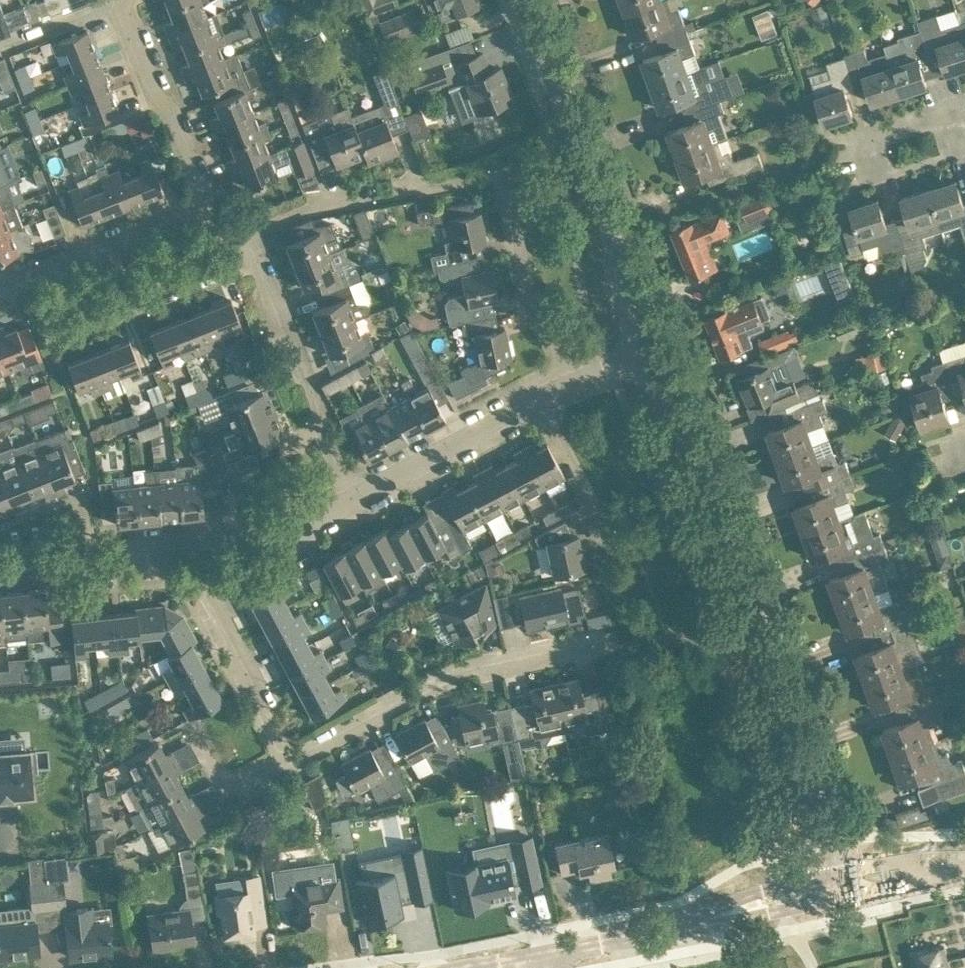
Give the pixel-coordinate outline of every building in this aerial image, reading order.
[(50,12),(45,0),(41,0),(37,2),(36,0),(34,0),(23,4),(24,6),(29,20),(30,22),(41,17),(42,21),(52,17),(50,14),(50,12)] [(70,4),(69,0),(45,0),(50,12),(50,14),(62,9),(63,13),(72,9),(71,6),(70,4)] [(168,6),(173,18),(166,21),(169,30),(207,16),(202,3),(209,0),(185,0),(168,6)] [(393,0),(365,0),(363,1),(369,15),(376,12),(395,5),(393,0)] [(430,8),(437,6),(442,19),(481,4),(479,0),(427,0),(430,8)] [(628,11),(660,0),(623,0),(628,11)] [(661,0),(660,0),(628,11),(632,24),(631,24),(635,37),(661,28),(665,38),(695,27),(693,20),(685,23),(679,7),(665,12),(661,0)] [(825,3),(810,8),(815,21),(829,17),(825,3)] [(30,22),(29,20),(24,6),(16,10),(15,8),(3,12),(5,17),(10,29),(21,25),(23,28),(31,25),(30,22)] [(247,25),(255,22),(250,8),(242,11),(247,25)] [(387,40),(421,27),(413,8),(380,21),(387,40)] [(762,38),(778,33),(769,8),(754,13),(762,38)] [(223,34),(225,33),(217,12),(207,16),(169,30),(173,40),(180,37),(185,49),(223,34)] [(380,23),(376,12),(369,15),(373,26),(380,23)] [(919,19),(929,51),(939,48),(947,72),(964,66),(964,34),(961,22),(942,28),(938,13),(919,19)] [(931,57),(929,51),(919,19),(916,20),(919,29),(901,35),(898,36),(900,40),(885,45),(887,52),(900,93),(927,84),(919,60),(931,57)] [(255,22),(247,25),(238,28),(223,34),(185,49),(190,61),(182,63),(186,73),(224,58),(219,45),(250,33),(252,38),(260,35),(255,22)] [(690,38),(709,31),(706,24),(696,28),(695,27),(665,38),(669,50),(643,59),(645,64),(646,64),(653,83),(689,70),(684,57),(695,53),(690,38)] [(71,60),(95,50),(87,29),(52,43),(56,53),(66,49),(71,60)] [(307,48),(322,42),(318,33),(303,39),(307,48)] [(887,52),(868,59),(864,47),(855,50),(846,53),(855,81),(865,78),(873,102),(900,93),(887,52)] [(68,84),(103,70),(95,50),(71,60),(75,70),(64,74),(68,84)] [(459,83),(448,87),(448,88),(452,87),(464,117),(492,106),(493,109),(494,109),(493,106),(504,101),(502,96),(509,93),(499,67),(490,71),(486,63),(483,55),(482,52),(453,63),(461,82),(459,83)] [(224,58),(186,73),(190,82),(197,79),(202,92),(209,90),(213,101),(214,101),(252,86),(261,83),(254,65),(243,70),(236,53),(224,58)] [(857,87),(855,81),(846,53),(843,54),(844,55),(827,61),(829,68),(832,76),(813,83),(815,90),(819,104),(824,118),(825,123),(826,123),(853,114),(845,90),(857,87)] [(12,79),(4,57),(0,59),(0,82),(1,84),(12,79)] [(736,75),(727,79),(720,59),(700,66),(689,70),(653,83),(658,96),(657,96),(661,108),(686,99),(690,110),(721,100),(728,97),(742,92),(736,75)] [(24,64),(15,68),(19,80),(24,78),(29,76),(24,64)] [(441,65),(412,76),(418,93),(448,82),(443,68),(441,65)] [(82,89),(86,100),(111,90),(103,70),(68,84),(72,93),(82,89)] [(24,92),(34,88),(29,76),(24,78),(19,80),(24,92)] [(274,92),(282,89),(277,76),(269,79),(274,92)] [(4,92),(16,87),(12,79),(1,84),(4,92)] [(301,82),(288,88),(297,109),(309,104),(301,82)] [(252,86),(214,101),(219,114),(215,115),(215,114),(211,116),(215,125),(253,111),(248,98),(255,95),(252,86)] [(84,125),(100,118),(119,111),(111,90),(86,100),(90,110),(80,114),(84,125)] [(286,97),(277,101),(286,122),(294,119),(286,97)] [(408,128),(401,109),(397,98),(384,103),(351,116),(369,163),(371,162),(371,161),(383,156),(384,157),(386,156),(384,153),(394,149),(396,152),(398,151),(392,134),(408,128)] [(679,155),(719,141),(719,140),(728,137),(719,113),(725,111),(721,100),(690,110),(694,121),(669,130),(671,136),(672,135),(679,155)] [(34,134),(44,130),(35,106),(25,110),(29,122),(34,133),(34,134)] [(368,163),(369,163),(351,116),(347,106),(327,114),(308,121),(305,112),(299,115),(302,123),(309,141),(316,160),(331,153),(336,167),(339,166),(338,163),(348,159),(349,162),(351,161),(351,160),(363,155),(364,156),(365,155),(368,163)] [(253,111),(215,125),(219,135),(222,133),(226,131),(231,144),(268,129),(265,120),(258,123),(253,111)] [(117,134),(129,129),(125,119),(113,124),(117,134)] [(299,132),(294,119),(286,122),(291,135),(299,132)] [(105,138),(117,134),(113,124),(101,129),(105,138)] [(228,158),(232,168),(269,153),(264,140),(272,137),(268,129),(231,144),(236,156),(232,158),(231,157),(228,158)] [(85,135),(73,140),(77,149),(80,158),(92,154),(89,145),(85,135)] [(65,154),(77,149),(73,140),(61,144),(65,154)] [(302,140),(285,147),(290,159),(296,175),(313,168),(306,150),(302,140)] [(716,182),(734,175),(763,165),(759,152),(735,161),(731,151),(724,153),(719,141),(679,155),(683,167),(682,167),(687,180),(712,171),(716,182)] [(6,181),(13,178),(16,177),(21,175),(8,143),(0,146),(0,184),(6,181)] [(290,159),(285,147),(277,150),(269,153),(232,168),(235,177),(239,176),(239,175),(242,174),(248,187),(277,175),(274,165),(290,159)] [(133,176),(143,200),(164,192),(150,157),(140,161),(144,171),(133,176)] [(123,208),(109,173),(106,164),(105,164),(96,167),(100,177),(104,187),(93,191),(103,216),(123,208)] [(38,185),(46,181),(41,168),(32,171),(38,185)] [(109,173),(123,208),(143,200),(133,176),(123,180),(119,169),(109,173)] [(943,228),(960,223),(964,234),(964,203),(956,180),(930,188),(943,228)] [(0,184),(0,209),(14,203),(12,197),(11,195),(6,181),(0,184)] [(738,199),(732,182),(719,187),(725,203),(738,199)] [(68,189),(75,205),(82,224),(103,216),(93,191),(82,195),(78,185),(68,189)] [(909,221),(899,224),(913,268),(924,265),(927,257),(924,246),(926,246),(923,235),(943,228),(930,188),(902,197),(908,215),(909,221)] [(748,221),(772,212),(770,208),(774,207),(770,196),(765,198),(763,193),(740,202),(748,221)] [(898,218),(886,222),(878,198),(851,207),(855,221),(841,225),(851,255),(880,246),(883,256),(887,255),(899,251),(906,270),(913,268),(899,224),(898,218)] [(444,241),(449,264),(478,258),(484,257),(483,255),(475,257),(472,244),(486,241),(479,211),(474,212),(472,201),(416,211),(419,224),(432,222),(433,226),(440,225),(450,223),(453,239),(444,241)] [(0,209),(0,233),(17,226),(17,227),(23,225),(14,203),(0,209)] [(45,215),(58,211),(54,203),(42,207),(45,215)] [(353,212),(360,231),(363,238),(375,234),(365,208),(353,212)] [(671,230),(686,265),(691,279),(719,268),(708,241),(731,231),(723,210),(692,222),(691,222),(671,230)] [(58,211),(45,215),(54,237),(66,232),(58,211)] [(295,265),(329,252),(324,241),(337,237),(331,222),(311,226),(313,232),(286,243),(295,265)] [(17,227),(17,226),(0,233),(0,258),(25,248),(33,250),(34,244),(30,243),(31,239),(31,234),(28,230),(23,228),(18,229),(17,227)] [(342,264),(348,261),(342,247),(329,252),(295,265),(304,287),(322,280),(326,291),(349,282),(346,275),(342,264)] [(853,290),(840,257),(825,263),(838,297),(853,290)] [(481,271),(478,258),(449,264),(437,267),(439,277),(444,281),(452,279),(462,276),(465,294),(448,297),(445,303),(450,325),(486,317),(483,303),(492,301),(498,299),(492,269),(481,271)] [(789,290),(784,278),(772,283),(777,295),(789,290)] [(366,303),(357,303),(349,282),(326,291),(331,303),(312,310),(321,332),(355,319),(370,313),(366,303)] [(758,298),(755,290),(755,289),(723,302),(725,310),(706,318),(722,357),(740,349),(744,348),(753,344),(749,333),(765,327),(762,320),(770,317),(769,316),(771,315),(764,296),(762,297),(762,296),(758,298)] [(211,307),(221,334),(232,330),(235,338),(245,334),(231,299),(211,307)] [(410,321),(424,329),(439,326),(437,315),(430,317),(416,310),(413,303),(404,307),(410,321)] [(190,315),(204,350),(214,346),(211,338),(221,334),(211,307),(190,315)] [(195,354),(204,350),(190,315),(170,323),(181,350),(185,359),(195,355),(195,354)] [(498,328),(489,330),(486,317),(450,325),(451,331),(463,329),(466,344),(476,342),(480,359),(460,369),(462,373),(447,381),(456,398),(487,381),(485,377),(507,365),(505,358),(511,357),(504,327),(498,328)] [(371,351),(375,349),(367,329),(360,332),(355,319),(321,332),(330,354),(348,347),(353,359),(349,362),(371,351)] [(399,333),(408,328),(404,320),(395,325),(399,333)] [(170,354),(181,350),(170,323),(150,331),(163,366),(174,362),(170,354)] [(8,370),(20,365),(23,374),(45,366),(29,326),(18,330),(17,327),(5,331),(2,325),(0,326),(0,349),(8,370)] [(774,349),(791,342),(787,331),(770,338),(774,349)] [(143,374),(136,358),(129,339),(108,347),(119,374),(129,370),(133,378),(143,374)] [(382,345),(375,349),(371,351),(376,361),(387,355),(382,345)] [(102,390),(104,389),(112,386),(108,378),(119,374),(108,347),(88,355),(102,390)] [(886,367),(883,351),(865,355),(868,371),(886,367)] [(412,360),(425,383),(437,376),(425,354),(412,360)] [(944,361),(952,385),(963,381),(964,387),(964,354),(944,361)] [(93,394),(102,390),(88,355),(68,363),(78,390),(78,391),(84,388),(86,388),(89,395),(93,394)] [(351,380),(362,375),(371,370),(366,360),(357,365),(346,371),(351,380)] [(769,413),(786,406),(819,392),(816,384),(798,391),(792,377),(787,380),(779,361),(740,377),(751,405),(769,397),(774,409),(769,412),(769,413)] [(954,390),(952,385),(944,361),(932,365),(934,370),(923,373),(925,382),(910,386),(923,427),(924,427),(924,426),(943,420),(943,421),(950,419),(942,394),(954,390)] [(239,380),(251,375),(247,365),(235,370),(239,380)] [(227,384),(239,380),(235,370),(223,374),(227,384)] [(143,374),(152,403),(163,400),(154,371),(143,374)] [(345,384),(351,380),(346,371),(338,374),(335,376),(341,386),(345,384)] [(409,396),(426,428),(445,418),(436,400),(428,386),(417,392),(409,377),(401,381),(409,396)] [(213,396),(211,391),(209,387),(198,391),(185,396),(189,405),(197,402),(213,396)] [(233,389),(213,396),(197,402),(204,421),(228,412),(235,428),(272,414),(263,391),(237,401),(233,389)] [(19,397),(22,405),(36,400),(32,391),(19,397)] [(772,437),(778,456),(812,444),(807,431),(825,424),(821,413),(828,411),(823,396),(821,397),(819,392),(786,406),(792,421),(768,431),(771,437),(772,437)] [(407,438),(390,406),(384,395),(379,398),(378,402),(382,410),(371,416),(388,448),(407,438)] [(390,406),(407,438),(426,428),(409,396),(390,406)] [(19,397),(5,402),(8,410),(22,405),(19,397)] [(48,413),(57,409),(53,399),(44,403),(48,413)] [(153,405),(157,415),(169,410),(165,400),(153,405)] [(888,400),(887,412),(899,412),(900,401),(888,400)] [(363,420),(351,427),(363,450),(360,452),(365,460),(388,448),(371,416),(363,402),(356,406),(357,408),(363,420)] [(14,424),(27,419),(24,411),(10,416),(14,424)] [(130,425),(139,422),(135,412),(126,416),(114,420),(118,430),(130,425)] [(276,438),(281,436),(272,414),(235,428),(235,430),(224,434),(229,449),(222,452),(225,458),(232,476),(235,483),(263,469),(261,465),(261,464),(255,451),(253,447),(276,438)] [(900,433),(906,422),(903,414),(894,415),(888,426),(900,433)] [(106,435),(118,430),(114,420),(102,425),(106,435)] [(148,425),(152,435),(163,431),(159,421),(148,425)] [(140,440),(152,435),(148,425),(136,429),(140,440)] [(75,477),(74,475),(85,471),(73,438),(69,440),(65,428),(35,440),(39,451),(56,492),(66,488),(63,482),(75,477)] [(839,464),(835,453),(830,438),(812,444),(778,456),(785,476),(787,483),(811,474),(815,485),(851,473),(846,461),(839,464)] [(39,451),(35,440),(35,439),(14,447),(32,494),(43,490),(46,496),(56,492),(39,451)] [(533,443),(523,448),(544,487),(547,485),(565,476),(547,443),(536,449),(533,443)] [(13,509),(23,505),(21,498),(32,494),(14,447),(13,445),(0,450),(0,474),(13,509)] [(202,477),(215,472),(205,448),(193,453),(197,463),(202,477)] [(517,459),(506,465),(523,498),(524,498),(542,488),(544,487),(523,448),(521,449),(514,453),(517,459)] [(197,463),(176,464),(177,480),(181,516),(209,513),(208,496),(202,497),(200,478),(202,477),(197,463)] [(492,464),(483,469),(504,508),(519,500),(523,498),(506,465),(502,467),(496,470),(492,464)] [(146,484),(134,485),(138,521),(160,519),(156,483),(154,469),(145,470),(146,484)] [(497,512),(503,508),(483,469),(476,473),(473,474),(477,480),(465,487),(482,519),(497,512)] [(798,512),(805,531),(851,515),(846,501),(850,500),(841,477),(851,474),(851,473),(815,485),(819,497),(795,506),(798,512)] [(0,474),(0,507),(1,506),(2,510),(3,513),(13,509),(0,474)] [(138,521),(134,485),(113,488),(112,480),(99,481),(102,509),(115,508),(116,523),(138,521)] [(156,483),(160,519),(181,516),(177,480),(156,483)] [(929,489),(934,503),(946,499),(941,484),(929,489)] [(457,491),(455,492),(452,486),(442,491),(454,513),(444,519),(462,552),(472,546),(463,530),(475,523),(482,519),(465,487),(457,491)] [(555,509),(559,517),(572,510),(568,502),(555,509)] [(546,523),(559,517),(555,509),(542,515),(546,523)] [(881,533),(874,535),(866,510),(853,515),(851,516),(851,515),(841,519),(805,531),(812,551),(812,552),(814,558),(838,550),(842,561),(885,545),(881,533)] [(444,519),(434,524),(427,512),(415,519),(412,514),(403,518),(406,524),(423,556),(426,562),(427,561),(435,557),(432,552),(433,552),(444,545),(446,548),(446,549),(450,558),(462,552),(444,519)] [(542,532),(534,536),(539,545),(547,543),(553,573),(565,571),(576,568),(584,566),(584,563),(587,563),(588,560),(585,548),(583,546),(580,547),(577,535),(571,536),(570,531),(564,520),(547,529),(542,532)] [(515,530),(519,538),(532,531),(528,523),(515,530)] [(392,524),(383,529),(403,567),(406,572),(415,568),(412,563),(423,556),(406,524),(395,530),(392,524)] [(396,571),(403,567),(383,529),(372,535),(369,530),(365,532),(360,534),(363,540),(381,572),(385,570),(394,566),(396,571)] [(517,539),(519,538),(515,530),(502,537),(508,549),(520,543),(517,539)] [(381,572),(363,540),(352,545),(349,540),(340,545),(343,550),(361,583),(363,589),(372,584),(369,579),(381,572)] [(885,545),(842,561),(850,559),(854,570),(830,578),(832,585),(833,585),(840,604),(874,592),(869,578),(884,572),(880,562),(890,558),(885,545)] [(349,589),(361,583),(343,550),(332,556),(329,551),(320,556),(329,573),(343,599),(352,595),(349,589)] [(950,552),(936,556),(941,570),(954,565),(950,552)] [(322,573),(317,564),(306,570),(311,579),(322,573)] [(482,566),(468,573),(472,581),(486,574),(482,566)] [(425,584),(429,592),(440,586),(436,578),(425,584)] [(282,595),(289,591),(284,582),(248,601),(248,602),(250,601),(253,607),(254,606),(261,619),(287,605),(282,595)] [(486,582),(438,608),(457,643),(478,639),(473,630),(481,626),(482,631),(495,624),(486,582)] [(520,597),(522,608),(527,628),(557,621),(558,623),(580,618),(580,616),(586,614),(580,589),(562,593),(561,587),(520,597)] [(45,588),(22,590),(28,636),(29,640),(50,638),(50,642),(65,640),(64,629),(63,623),(61,603),(47,605),(45,588)] [(393,595),(397,602),(408,597),(404,589),(393,595)] [(22,590),(1,593),(5,629),(6,639),(28,636),(22,590)] [(873,622),(876,633),(902,624),(911,621),(906,608),(898,611),(895,602),(879,607),(874,592),(840,604),(847,624),(846,624),(849,631),(873,622)] [(322,599),(327,609),(338,603),(333,593),(322,599)] [(500,627),(514,624),(507,594),(493,597),(500,627)] [(397,602),(393,595),(382,601),(381,601),(385,609),(386,608),(397,602)] [(338,603),(327,609),(332,618),(343,612),(338,603)] [(139,635),(161,633),(173,609),(164,604),(136,607),(140,638),(139,635)] [(293,615),(287,605),(261,619),(268,632),(267,633),(269,639),(268,639),(268,640),(305,620),(300,611),(293,615)] [(128,639),(140,638),(136,607),(135,608),(136,612),(115,614),(119,652),(129,650),(128,639)] [(167,654),(168,654),(196,639),(182,614),(173,609),(161,633),(171,652),(167,654)] [(357,624),(367,619),(363,611),(352,616),(357,624)] [(119,652),(115,614),(93,616),(96,642),(107,641),(109,653),(119,652)] [(71,619),(73,639),(75,657),(86,655),(85,644),(96,642),(93,616),(71,619)] [(281,657),(308,643),(302,633),(310,630),(305,620),(268,640),(269,640),(270,640),(273,645),(275,644),(281,657)] [(916,662),(924,659),(911,621),(902,624),(876,633),(881,645),(857,654),(859,660),(860,660),(867,679),(901,667),(916,662)] [(356,642),(351,633),(339,639),(345,648),(356,642)] [(400,660),(408,649),(392,637),(383,647),(400,660)] [(168,679),(201,660),(191,642),(197,639),(196,639),(168,654),(173,664),(163,670),(168,679)] [(289,678),(325,658),(320,649),(314,654),(308,643),(281,657),(288,670),(287,671),(290,677),(289,677),(289,678)] [(355,655),(360,664),(371,658),(367,649),(355,655)] [(302,695),(328,681),(323,671),(330,667),(325,658),(289,678),(290,678),(294,683),(295,683),(302,695)] [(365,673),(376,667),(371,658),(360,664),(364,671),(365,673)] [(183,682),(188,692),(212,679),(201,660),(168,679),(173,688),(183,682)] [(900,698),(903,708),(937,696),(933,685),(925,688),(917,663),(916,662),(901,667),(867,679),(874,700),(873,700),(876,706),(900,698)] [(9,670),(11,682),(23,681),(22,669),(9,670)] [(11,682),(9,670),(0,671),(0,683),(11,682)] [(579,678),(552,684),(563,731),(578,728),(587,733),(612,727),(610,717),(602,684),(588,688),(588,690),(582,691),(579,678)] [(123,679),(112,685),(98,692),(103,702),(128,688),(123,679)] [(194,702),(184,708),(189,717),(223,699),(212,679),(188,692),(194,702)] [(346,697),(341,688),(334,691),(328,681),(302,695),(309,708),(307,709),(310,715),(309,715),(309,717),(346,697)] [(524,702),(508,706),(515,739),(518,738),(520,747),(525,746),(525,747),(536,745),(537,746),(541,745),(545,743),(552,734),(563,731),(552,684),(530,689),(533,702),(525,704),(524,702)] [(89,709),(103,702),(98,692),(84,700),(89,709)] [(112,716),(134,703),(129,694),(107,706),(112,716)] [(938,722),(934,712),(941,709),(937,696),(903,708),(908,720),(884,729),(886,736),(887,735),(894,754),(936,739),(931,725),(938,722)] [(515,739),(508,706),(496,709),(496,710),(492,711),(491,708),(490,708),(491,711),(486,712),(483,700),(458,705),(459,714),(452,715),(456,733),(464,732),(466,741),(488,736),(490,743),(503,740),(503,742),(515,739)] [(395,734),(405,752),(409,761),(424,754),(433,771),(460,757),(446,730),(434,737),(425,719),(395,734)] [(142,744),(153,737),(148,728),(137,734),(142,744)] [(941,754),(936,739),(894,754),(901,775),(900,775),(903,782),(926,773),(930,784),(919,788),(925,803),(928,802),(929,802),(962,790),(957,775),(964,772),(964,767),(962,759),(952,762),(949,752),(941,754)] [(126,759),(137,780),(176,760),(171,750),(165,753),(158,741),(126,759)] [(0,750),(0,797),(13,796),(13,794),(33,792),(32,772),(38,771),(36,750),(30,750),(29,748),(0,750)] [(407,785),(402,777),(393,759),(380,766),(370,748),(340,763),(346,773),(335,779),(344,796),(354,791),(355,791),(369,784),(379,801),(407,785)] [(136,808),(139,806),(181,784),(175,772),(181,769),(176,760),(137,780),(125,787),(136,808)] [(314,809),(326,802),(320,772),(311,777),(301,782),(309,798),(314,809)] [(472,784),(468,774),(455,779),(459,789),(472,784)] [(105,779),(108,793),(116,791),(113,777),(105,779)] [(181,784),(139,806),(150,828),(160,823),(199,802),(194,792),(187,796),(181,784)] [(407,785),(398,790),(405,802),(414,800),(407,785)] [(171,844),(186,836),(204,827),(198,815),(204,811),(199,802),(160,823),(171,844)] [(91,827),(103,826),(101,811),(89,812),(91,827)] [(348,815),(331,819),(337,850),(355,846),(348,815)] [(104,849),(102,836),(102,831),(87,833),(90,852),(104,849)] [(608,861),(614,860),(607,832),(555,843),(557,853),(561,873),(562,873),(562,870),(578,866),(579,872),(580,872),(579,867),(587,865),(590,880),(612,876),(608,861)] [(502,844),(505,857),(446,869),(455,909),(489,901),(489,900),(514,894),(512,885),(520,883),(521,886),(541,882),(531,837),(502,844)] [(135,855),(127,856),(126,857),(123,842),(114,844),(114,848),(115,848),(122,877),(130,874),(130,871),(137,869),(135,855)] [(422,844),(420,845),(421,847),(404,850),(404,848),(402,848),(403,851),(389,854),(393,872),(356,880),(365,923),(404,914),(402,905),(402,903),(413,900),(414,902),(415,902),(415,900),(431,896),(432,899),(433,898),(422,844)] [(44,858),(28,860),(34,907),(34,911),(51,909),(47,880),(44,858)] [(332,861),(273,869),(276,894),(293,892),(297,925),(325,921),(323,908),(340,906),(340,907),(342,906),(338,878),(335,878),(332,861)] [(184,872),(187,898),(188,903),(204,901),(197,870),(184,872)] [(265,910),(262,890),(260,875),(245,877),(215,881),(217,895),(223,894),(225,910),(221,911),(222,916),(225,936),(241,933),(242,938),(255,937),(251,912),(265,910)] [(62,879),(47,880),(51,909),(65,907),(62,879)] [(94,922),(92,909),(92,905),(64,908),(66,926),(67,936),(70,956),(111,951),(109,931),(108,921),(107,921),(94,922)] [(0,925),(0,956),(39,951),(37,932),(34,911),(34,907),(8,910),(10,924),(0,925)] [(195,940),(192,920),(190,908),(147,914),(149,930),(152,950),(171,947),(170,943),(195,940)] [(945,945),(913,953),(916,967),(950,967),(945,945)]
